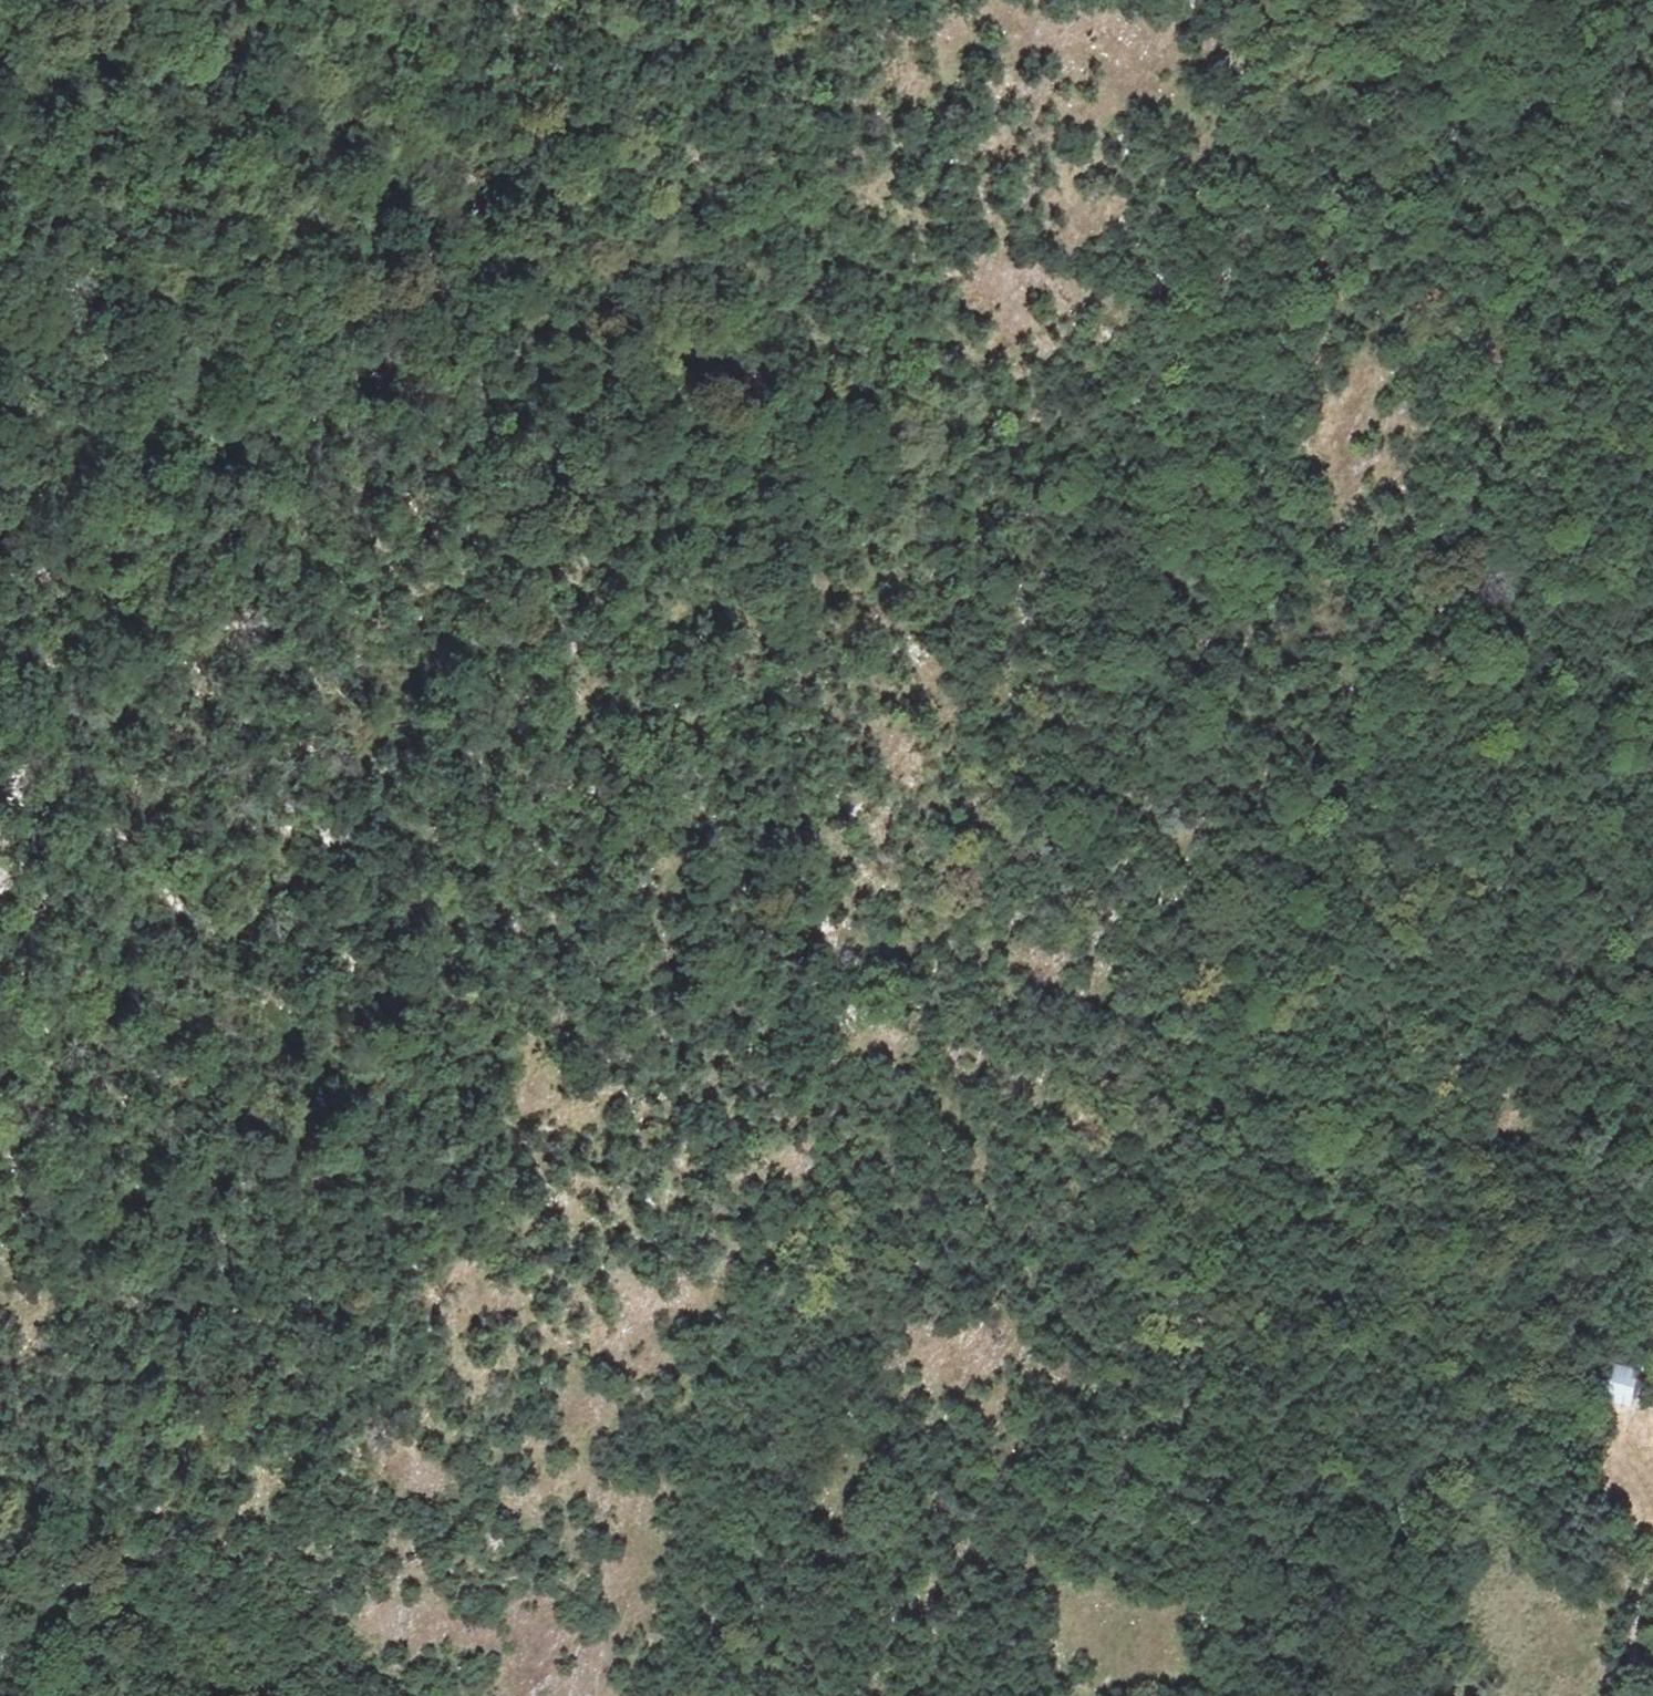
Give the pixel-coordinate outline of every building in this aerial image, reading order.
[(1640,1404),(1649,1364),(1598,1352),(1589,1391),(1640,1404)]
